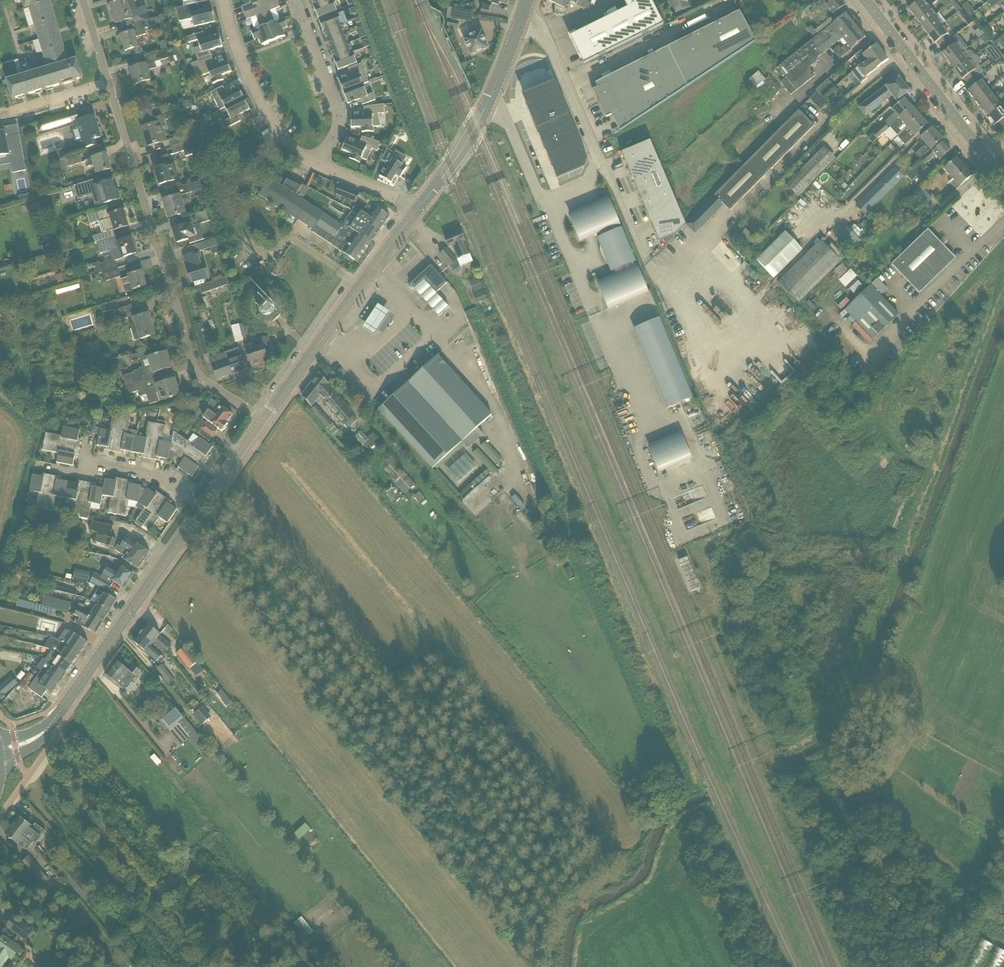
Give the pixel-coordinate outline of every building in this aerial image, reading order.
[(29,7),(40,4),(39,0),(22,0),(25,8),(29,7)] [(133,0),(124,0),(111,4),(116,23),(133,18),(135,24),(151,19),(149,13),(138,16),(133,0)] [(261,7),(258,0),(250,0),(251,3),(242,7),(244,13),(261,7)] [(314,7),(318,18),(337,11),(333,0),(314,7)] [(483,1),(481,9),(490,12),(492,3),(498,5),(499,2),(506,4),(507,0),(481,0),(483,1)] [(549,2),(555,5),(555,15),(555,13),(564,14),(564,11),(566,12),(570,3),(576,5),(577,4),(586,8),(588,1),(585,0),(550,0),(549,2)] [(651,0),(624,0),(628,8),(577,33),(576,31),(574,32),(575,34),(571,36),(582,59),(580,60),(581,62),(582,61),(584,64),(663,24),(651,0)] [(677,13),(680,11),(690,8),(687,2),(681,4),(679,0),(672,0),(677,13)] [(835,13),(846,5),(842,0),(826,0),(817,7),(822,13),(828,8),(833,15),(835,13)] [(923,0),(908,0),(906,2),(910,7),(908,8),(914,17),(928,7),(923,0)] [(959,6),(955,0),(950,3),(955,9),(959,6)] [(987,2),(991,8),(997,3),(1003,12),(1003,0),(991,0),(987,2)] [(64,46),(59,31),(55,16),(50,1),(40,4),(29,7),(25,8),(26,11),(30,9),(34,22),(38,37),(43,52),(48,67),(60,64),(69,61),(64,46)] [(261,7),(274,41),(285,36),(282,29),(287,27),(284,18),(275,22),(270,11),(280,7),(277,1),(261,7)] [(197,3),(184,7),(177,8),(180,22),(192,19),(194,27),(215,22),(212,9),(199,12),(197,3)] [(261,7),(244,13),(247,20),(250,18),(255,30),(251,31),(254,40),(259,38),(262,45),(274,41),(261,7)] [(914,17),(921,26),(935,15),(928,7),(914,17)] [(18,27),(12,8),(8,9),(14,29),(18,27)] [(473,13),(454,9),(452,19),(471,22),(473,13)] [(703,30),(721,65),(756,42),(739,12),(703,30)] [(319,21),(323,31),(342,24),(338,13),(319,21)] [(817,58),(843,38),(841,36),(855,25),(846,13),(834,22),(818,35),(778,67),(787,78),(781,83),(791,95),(815,76),(809,68),(819,60),(817,58)] [(834,22),(828,15),(812,27),(818,35),(834,22)] [(921,26),(928,35),(941,24),(935,15),(921,26)] [(974,22),(969,16),(964,20),(968,26),(974,22)] [(137,37),(146,34),(144,29),(155,26),(153,19),(151,19),(135,24),(137,31),(120,36),(125,51),(132,49),(134,55),(143,52),(141,45),(139,46),(137,37)] [(459,22),(449,20),(447,27),(458,29),(459,22)] [(327,41),(345,33),(342,24),(323,31),(323,32),(323,31),(327,41)] [(936,42),(940,47),(952,38),(948,33),(941,24),(928,35),(935,44),(936,42)] [(865,37),(855,25),(841,36),(843,38),(847,44),(841,49),(839,46),(832,51),(835,54),(839,59),(852,49),(851,48),(865,37)] [(488,48),(481,31),(479,32),(477,28),(471,30),(473,34),(463,38),(470,55),(488,48)] [(685,38),(704,76),(721,65),(703,30),(685,38)] [(198,40),(206,38),(204,32),(192,35),(194,41),(198,40)] [(330,50),(349,43),(345,33),(327,41),(330,50)] [(199,61),(211,57),(209,51),(222,46),(218,34),(206,38),(198,40),(200,48),(195,49),(196,54),(199,61)] [(942,53),(949,62),(967,48),(957,34),(952,38),(940,47),(944,52),(942,53)] [(980,38),(985,44),(989,41),(984,35),(980,38)] [(704,76),(685,38),(667,47),(687,87),(704,76)] [(334,59),(334,60),(353,52),(349,43),(330,50),(334,59)] [(854,56),(861,65),(867,60),(868,60),(881,50),(876,44),(872,47),(870,44),(854,56)] [(993,62),(999,58),(991,44),(985,48),(993,62)] [(687,87),(667,47),(650,56),(670,98),(687,87)] [(953,72),(969,60),(975,56),(971,51),(966,51),(965,50),(967,48),(949,62),(955,70),(953,72)] [(148,64),(140,66),(130,69),(135,84),(150,80),(148,71),(157,68),(155,62),(169,58),(167,50),(146,56),(148,64)] [(867,60),(861,65),(852,72),(861,83),(866,79),(865,77),(888,60),(881,50),(868,60),(867,60)] [(353,52),(334,60),(338,70),(357,63),(353,52)] [(641,83),(654,109),(670,98),(650,56),(632,65),(641,83)] [(214,64),(211,57),(199,61),(191,64),(196,78),(209,73),(213,84),(224,80),(222,75),(231,72),(227,59),(214,64)] [(82,78),(77,59),(69,61),(60,64),(65,84),(74,82),(74,81),(82,78)] [(964,78),(968,83),(982,72),(978,66),(973,65),(973,66),(969,60),(953,72),(958,79),(960,77),(962,80),(964,78)] [(65,84),(60,64),(48,68),(42,69),(48,89),(61,85),(62,85),(65,84)] [(338,79),(343,92),(363,84),(369,82),(361,64),(349,69),(351,75),(338,79)] [(641,83),(632,65),(596,83),(600,92),(594,94),(599,104),(641,83)] [(48,89),(42,69),(31,73),(25,74),(31,94),(48,89)] [(982,72),(968,83),(971,88),(967,91),(974,100),(988,90),(981,81),(986,77),(982,72)] [(753,91),(764,81),(757,73),(746,83),(753,91)] [(31,94),(25,74),(8,80),(13,99),(31,94)] [(764,81),(753,91),(766,105),(777,95),(776,94),(781,89),(769,76),(764,81)] [(898,77),(862,105),(859,107),(866,117),(892,97),(896,102),(909,91),(898,77)] [(815,90),(817,92),(823,98),(835,87),(827,80),(815,90)] [(528,95),(526,99),(528,105),(527,105),(536,128),(557,178),(580,168),(584,166),(588,159),(587,157),(555,81),(533,91),(533,92),(528,95)] [(641,83),(599,104),(604,113),(609,110),(620,132),(654,109),(641,83)] [(363,84),(343,92),(348,104),(360,99),(363,105),(375,100),(373,93),(368,95),(363,84)] [(225,107),(244,98),(238,86),(226,92),(223,86),(211,93),(220,110),(225,108),(225,107)] [(974,100),(980,109),(994,98),(988,90),(974,100)] [(817,92),(809,100),(820,111),(827,103),(823,98),(817,92)] [(225,107),(225,108),(230,118),(225,121),(229,127),(241,121),(238,115),(250,109),(244,98),(225,107)] [(891,109),(895,113),(885,122),(890,127),(892,125),(912,107),(904,98),(897,105),(891,109)] [(980,109),(987,117),(1001,107),(994,98),(980,109)] [(384,105),(364,107),(364,114),(351,114),(351,128),(361,127),(362,132),(373,132),(373,127),(378,127),(378,114),(384,114),(384,105)] [(920,115),(912,107),(892,125),(890,127),(889,129),(884,133),(888,137),(894,132),(897,136),(900,133),(920,115)] [(1001,108),(1001,107),(987,117),(993,126),(999,122),(1003,128),(1003,111),(1001,108)] [(151,110),(140,113),(144,127),(142,128),(148,146),(165,141),(161,128),(165,127),(162,117),(153,119),(151,110)] [(792,118),(807,133),(814,126),(799,110),(792,118)] [(45,120),(48,130),(69,124),(66,114),(45,120)] [(900,133),(897,136),(905,145),(920,131),(928,124),(920,115),(900,133)] [(74,140),(77,142),(79,150),(97,144),(95,138),(101,137),(94,116),(72,123),(73,129),(71,132),(74,140)] [(730,211),(807,133),(792,118),(714,196),(724,205),(730,211)] [(884,133),(889,129),(884,123),(868,138),(872,144),(877,140),(884,133)] [(920,159),(932,148),(942,139),(941,139),(932,129),(932,128),(924,135),(921,138),(926,143),(915,154),(920,159)] [(0,131),(0,156),(9,154),(13,173),(27,170),(20,134),(3,137),(2,131),(0,131)] [(196,140),(195,135),(189,137),(188,136),(181,138),(181,136),(169,140),(171,147),(194,140),(196,140)] [(362,137),(359,143),(347,138),(342,150),(351,154),(349,158),(360,163),(362,158),(367,161),(372,149),(377,151),(381,143),(362,137)] [(197,153),(194,140),(171,147),(173,154),(185,151),(186,156),(197,153)] [(621,152),(628,167),(656,155),(650,141),(628,150),(621,152)] [(933,167),(940,160),(951,149),(943,141),(936,148),(934,150),(932,148),(920,159),(921,160),(908,172),(906,175),(912,181),(927,167),(925,164),(928,162),(933,167)] [(798,197),(836,158),(824,147),(787,185),(798,197)] [(387,165),(379,176),(391,183),(396,175),(400,177),(407,168),(391,158),(394,153),(387,149),(381,161),(387,165)] [(65,159),(61,160),(63,172),(69,170),(68,167),(83,162),(80,154),(65,159)] [(96,173),(101,172),(110,169),(106,154),(92,158),(92,159),(85,161),(86,167),(94,165),(96,173)] [(159,185),(169,182),(172,180),(179,178),(175,163),(171,164),(168,155),(158,158),(161,167),(154,169),(159,185)] [(634,182),(663,170),(656,155),(628,167),(634,182)] [(944,168),(953,178),(949,182),(955,189),(960,185),(971,175),(956,158),(944,168)] [(866,214),(906,175),(908,172),(899,163),(857,205),(866,214)] [(634,182),(640,197),(669,185),(663,170),(634,182)] [(283,186),(297,195),(303,184),(289,176),(283,186)] [(95,206),(110,202),(119,199),(117,199),(112,181),(101,184),(99,178),(74,186),(78,199),(92,195),(95,206)] [(270,179),(259,196),(313,231),(312,232),(349,257),(357,263),(358,262),(361,264),(362,265),(375,246),(371,243),(349,227),(344,223),(343,225),(279,185),(271,180),(270,179)] [(199,180),(184,185),(186,193),(202,189),(199,180)] [(356,203),(360,193),(339,185),(336,194),(356,203)] [(646,212),(675,200),(669,185),(640,197),(646,212)] [(952,206),(981,236),(1002,216),(973,185),(952,206)] [(927,204),(933,198),(921,186),(915,191),(927,204)] [(169,218),(179,215),(185,213),(179,196),(164,200),(169,218)] [(724,205),(714,196),(686,225),(695,234),(724,205)] [(599,239),(605,255),(612,271),(613,270),(615,276),(598,283),(609,308),(648,292),(637,267),(634,262),(635,261),(621,229),(620,230),(618,224),(619,224),(608,199),(570,215),(580,240),(598,233),(600,239),(599,239)] [(681,214),(675,200),(646,212),(653,227),(681,214)] [(361,209),(358,214),(380,230),(390,217),(376,207),(370,215),(361,209)] [(103,233),(115,230),(128,226),(123,210),(110,214),(108,215),(106,209),(87,215),(90,225),(99,222),(103,233)] [(196,214),(199,224),(209,221),(206,211),(196,214)] [(371,243),(380,230),(358,214),(349,227),(371,243)] [(675,235),(686,224),(681,214),(653,227),(659,242),(660,242),(660,241),(675,235)] [(190,244),(197,242),(193,230),(195,229),(193,222),(173,229),(177,243),(188,239),(190,244)] [(847,230),(844,226),(836,234),(849,249),(865,235),(854,224),(847,230)] [(919,293),(955,258),(927,230),(891,264),(919,293)] [(453,246),(456,252),(459,259),(470,255),(464,241),(460,231),(445,237),(449,247),(453,246)] [(784,232),(756,260),(774,277),(802,249),(784,232)] [(106,241),(103,233),(93,237),(95,244),(99,243),(106,241)] [(136,253),(131,238),(126,239),(124,235),(106,241),(99,243),(102,253),(112,250),(115,259),(100,264),(99,262),(93,264),(96,275),(102,273),(118,268),(116,261),(123,259),(123,257),(136,253)] [(218,246),(215,238),(198,244),(201,251),(218,246)] [(799,303),(841,261),(821,240),(778,283),(799,303)] [(440,253),(453,269),(459,264),(446,249),(440,253)] [(205,261),(202,262),(199,251),(184,256),(187,264),(189,263),(190,268),(187,269),(191,282),(207,277),(209,276),(205,261)] [(426,302),(447,283),(431,265),(410,284),(426,302)] [(118,268),(102,273),(105,281),(121,277),(118,268)] [(851,270),(839,281),(845,288),(847,286),(850,289),(858,281),(856,278),(857,277),(851,270)] [(146,286),(142,271),(128,275),(129,277),(121,279),(123,286),(131,283),(133,290),(146,286)] [(202,294),(228,285),(225,277),(199,287),(202,294)] [(476,304),(486,300),(479,278),(468,282),(476,304)] [(863,292),(845,309),(851,316),(853,318),(856,321),(862,327),(873,339),(891,322),(898,315),(880,296),(887,289),(877,279),(870,285),(863,292)] [(259,311),(259,312),(260,312),(261,313),(262,314),(263,314),(264,315),(265,315),(266,315),(267,315),(268,315),(269,314),(271,314),(271,313),(272,312),(273,312),(274,311),(274,310),(274,309),(274,307),(274,306),(274,305),(274,304),(274,303),(273,302),(272,301),(271,300),(270,299),(268,299),(267,298),(266,298),(265,298),(264,299),(263,299),(262,300),(261,300),(260,301),(259,302),(259,303),(258,304),(258,305),(258,306),(258,307),(258,308),(258,310),(259,311)] [(841,309),(849,302),(846,298),(838,305),(841,309)] [(155,335),(149,314),(135,318),(133,312),(134,312),(132,306),(113,311),(116,321),(128,318),(131,329),(130,331),(133,341),(155,335)] [(363,331),(375,339),(390,316),(379,308),(363,331)] [(693,398),(660,318),(633,329),(667,409),(693,398)] [(204,355),(209,354),(211,354),(202,323),(195,325),(204,355)] [(239,324),(232,326),(236,342),(243,341),(239,324)] [(266,351),(272,348),(267,336),(256,340),(258,347),(246,352),(247,355),(252,367),(269,361),(266,351)] [(247,369),(244,360),(242,355),(241,355),(239,348),(225,353),(232,374),(247,369)] [(127,388),(157,379),(155,373),(171,368),(167,352),(149,358),(151,366),(141,369),(141,370),(134,372),(135,374),(124,377),(127,388)] [(145,356),(144,352),(130,355),(132,362),(144,358),(145,356)] [(225,353),(211,358),(213,365),(212,365),(217,379),(232,374),(225,353)] [(432,469),(492,415),(438,355),(431,361),(431,369),(423,369),(378,409),(432,469)] [(319,395),(321,396),(331,387),(326,382),(319,373),(302,395),(311,405),(319,395)] [(180,395),(175,379),(158,384),(157,379),(138,384),(127,388),(125,388),(127,395),(139,391),(141,397),(151,393),(154,403),(162,400),(180,395)] [(342,401),(331,387),(321,396),(332,410),(342,401)] [(203,417),(208,421),(206,423),(201,428),(212,437),(218,429),(222,431),(228,424),(227,423),(233,415),(221,406),(212,400),(208,404),(217,411),(216,413),(212,410),(211,412),(209,410),(203,417)] [(352,414),(353,413),(342,401),(332,410),(344,424),(348,422),(353,424),(357,420),(352,414)] [(122,450),(133,452),(136,436),(128,435),(129,429),(128,429),(131,413),(122,414),(114,452),(121,453),(122,450)] [(114,452),(122,414),(113,416),(110,431),(101,429),(99,436),(97,445),(108,448),(108,451),(114,452)] [(150,459),(157,424),(149,423),(146,438),(136,436),(133,452),(144,455),(143,458),(150,459)] [(163,441),(166,426),(157,424),(150,459),(156,460),(157,457),(168,459),(170,450),(172,443),(163,441)] [(46,433),(44,441),(79,448),(81,442),(78,441),(80,430),(64,427),(62,436),(46,433)] [(206,456),(213,447),(200,438),(194,446),(174,431),(172,441),(205,464),(209,458),(206,456)] [(676,433),(642,446),(653,473),(687,460),(676,433)] [(463,502),(491,480),(488,476),(497,469),(494,464),(500,459),(486,440),(472,451),(487,469),(456,494),(463,502)] [(78,455),(79,448),(44,441),(42,450),(58,453),(56,463),(73,466),(75,454),(78,455)] [(205,464),(172,441),(172,443),(170,450),(183,460),(178,467),(192,477),(198,467),(201,469),(205,464)] [(402,474),(392,463),(385,469),(395,480),(402,474)] [(36,509),(44,510),(51,475),(45,474),(44,477),(33,475),(29,491),(39,493),(36,509)] [(58,476),(51,475),(44,510),(53,512),(56,496),(64,498),(68,481),(57,479),(58,476)] [(105,479),(103,488),(103,496),(112,498),(108,513),(117,515),(124,479),(117,478),(117,481),(105,479)] [(124,479),(117,515),(124,516),(126,517),(129,501),(137,502),(143,489),(141,487),(141,486),(130,484),(130,481),(124,479)] [(79,484),(68,481),(64,498),(73,500),(70,516),(80,518),(87,482),(80,481),(79,484)] [(101,505),(103,496),(103,488),(93,486),(93,483),(87,482),(80,518),(87,519),(88,519),(89,519),(89,518),(92,504),(101,505)] [(136,520),(143,526),(164,496),(158,492),(157,495),(147,488),(146,490),(143,489),(137,502),(145,508),(136,520)] [(169,500),(164,496),(143,526),(151,531),(160,518),(168,523),(177,509),(168,503),(169,500)] [(110,537),(114,526),(92,521),(90,530),(98,533),(95,542),(113,548),(116,539),(110,537)] [(159,539),(162,535),(157,531),(154,536),(159,539)] [(124,559),(137,568),(138,567),(139,568),(150,552),(127,536),(121,545),(119,543),(115,550),(122,555),(124,555),(126,556),(124,559)] [(700,587),(687,557),(679,561),(692,591),(700,587)] [(121,566),(117,573),(108,567),(101,576),(111,581),(112,580),(124,588),(125,586),(126,587),(129,583),(128,583),(133,574),(121,566)] [(87,583),(90,572),(75,568),(72,579),(87,583)] [(111,582),(111,581),(101,576),(95,573),(88,585),(94,588),(95,585),(100,587),(109,591),(113,583),(111,582)] [(96,603),(110,612),(117,599),(103,592),(98,589),(91,601),(96,603)] [(69,613),(71,604),(44,596),(42,606),(54,609),(69,613)] [(110,612),(96,603),(92,609),(79,603),(77,608),(76,608),(90,615),(103,623),(110,612)] [(54,609),(42,606),(38,605),(36,610),(53,615),(54,609)] [(103,623),(90,615),(76,608),(77,608),(75,607),(72,614),(80,618),(77,623),(96,634),(103,623)] [(161,634),(156,630),(149,624),(141,633),(153,643),(154,642),(166,652),(171,645),(160,635),(161,634)] [(67,630),(59,641),(61,642),(65,645),(71,650),(79,655),(81,653),(88,642),(80,636),(77,634),(72,631),(67,630)] [(166,652),(154,642),(153,643),(141,633),(134,641),(157,662),(166,652)] [(56,639),(49,649),(52,651),(54,652),(55,652),(73,664),(79,655),(71,650),(65,645),(61,642),(59,641),(56,639)] [(190,669),(198,663),(185,647),(187,646),(183,641),(179,644),(183,648),(177,653),(190,669)] [(52,651),(46,660),(52,665),(66,674),(67,673),(73,664),(55,652),(54,652),(52,651)] [(45,659),(38,669),(41,671),(46,674),(59,684),(60,683),(66,674),(52,665),(46,660),(45,659)] [(117,660),(105,674),(113,681),(118,685),(123,679),(130,685),(141,672),(134,666),(130,671),(124,667),(117,660)] [(174,679),(162,664),(157,668),(168,683),(174,679)] [(41,671),(29,688),(42,698),(47,690),(52,693),(59,684),(46,674),(41,671)] [(30,673),(20,687),(22,688),(27,692),(29,689),(27,688),(31,683),(29,682),(34,676),(30,673)] [(10,690),(4,684),(0,688),(0,699),(10,690)] [(8,707),(20,691),(15,688),(4,704),(8,707)] [(233,702),(222,690),(217,694),(227,707),(233,702)] [(183,717),(169,700),(154,712),(169,729),(183,717)] [(200,723),(209,716),(201,706),(192,713),(200,723)] [(32,825),(20,816),(13,825),(34,842),(35,843),(45,830),(34,821),(32,825)] [(34,842),(13,825),(5,835),(13,841),(19,845),(23,840),(31,846),(34,842)] [(22,861),(37,879),(41,875),(39,872),(40,871),(28,856),(22,861)] [(65,868),(55,857),(49,862),(62,877),(68,873),(64,869),(65,868)] [(97,886),(91,891),(95,896),(101,891),(97,886)] [(305,937),(313,931),(300,916),(292,923),(305,937)] [(23,923),(16,933),(26,940),(33,930),(23,923)] [(14,955),(22,960),(27,953),(0,934),(0,966),(1,966),(9,956),(12,958),(14,955)] [(994,945),(981,938),(965,966),(982,966),(994,945)] [(1003,961),(1003,951),(996,946),(984,966),(1001,966),(1003,961)]
